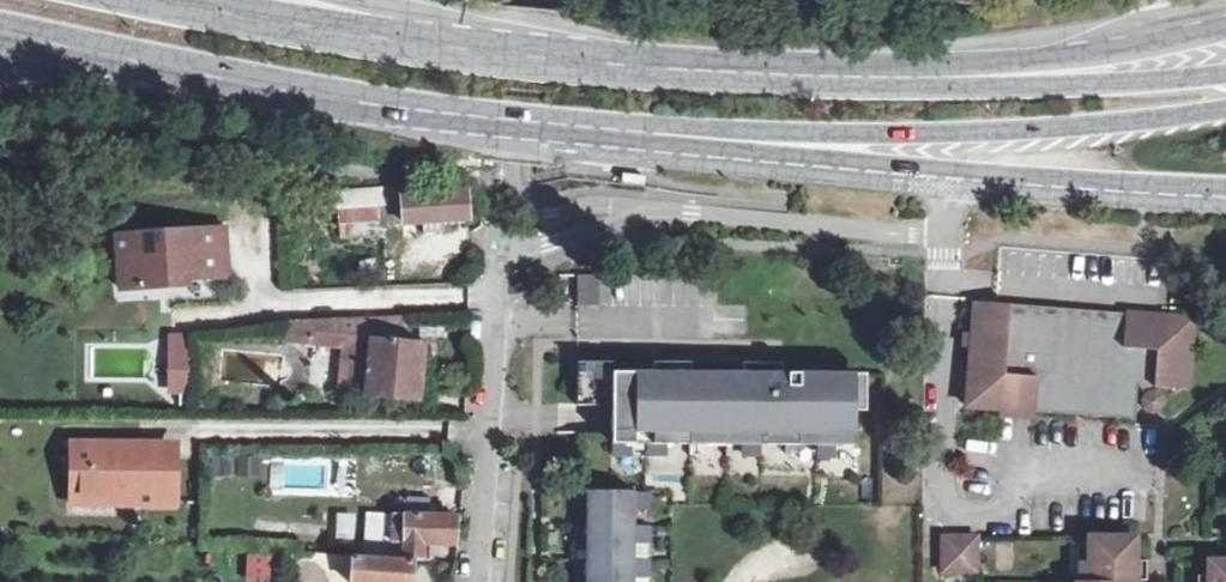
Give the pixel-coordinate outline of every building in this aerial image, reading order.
[(645,177),(620,175),(619,184),(644,187),(645,177)] [(401,185),(380,187),(381,223),(423,221),(442,220),(469,219),(467,193),(402,195),(401,185)] [(380,187),(321,190),(323,211),(337,212),(340,237),(381,235),(381,223),(380,187)] [(442,220),(423,221),(424,231),(443,230),(442,220)] [(120,258),(122,285),(122,291),(149,289),(149,283),(217,279),(216,252),(228,252),(227,231),(119,237),(120,258)] [(216,252),(217,279),(229,278),(228,252),(216,252)] [(600,274),(579,274),(578,304),(600,304),(600,274)] [(975,302),(974,332),(972,347),(967,406),(1000,409),(1000,413),(1035,415),(1035,411),(1135,418),(1138,386),(1187,390),(1193,319),(975,302)] [(405,315),(311,318),(310,342),(344,346),(340,391),(417,398),(422,344),(402,342),(405,315)] [(310,342),(311,318),(289,319),(290,339),(310,342)] [(187,390),(187,341),(173,341),(172,390),(187,390)] [(432,345),(422,344),(417,398),(427,399),(432,345)] [(612,405),(612,443),(855,444),(855,373),(782,373),(782,362),(743,362),(743,372),(691,372),(691,362),(653,362),(653,372),(612,371),(612,361),(578,361),(578,405),(612,405)] [(1143,398),(1145,407),(1150,411),(1158,410),(1163,406),(1163,399),(1161,394),(1153,390),(1148,392),(1143,398)] [(161,444),(72,444),(72,497),(134,497),(134,503),(175,503),(175,460),(161,460),(161,444)] [(161,460),(175,460),(175,444),(161,444),(161,460)] [(626,577),(634,578),(634,560),(626,560),(626,543),(634,544),(634,526),(626,526),(627,509),(635,509),(635,491),(578,491),(578,509),(588,509),(588,525),(578,525),(577,543),(588,543),(587,559),(577,559),(577,577),(587,577),(587,581),(626,581),(626,577)] [(364,554),(422,559),(423,543),(456,544),(457,517),(366,512),(364,554)] [(942,571),(977,572),(978,537),(943,536),(942,571)] [(1122,581),(1135,581),(1135,579),(1135,560),(1135,538),(1089,537),(1089,580),(1074,580),(1074,581),(1122,581)] [(292,550),(291,580),(316,581),(348,581),(357,581),(411,581),(412,561),(351,558),(352,554),(292,550)] [(269,554),(246,554),(245,581),(268,581),(269,554)] [(1147,560),(1135,560),(1135,579),(1147,579),(1147,560)] [(1209,560),(1209,576),(1209,581),(1225,581),(1225,560),(1209,560)]
